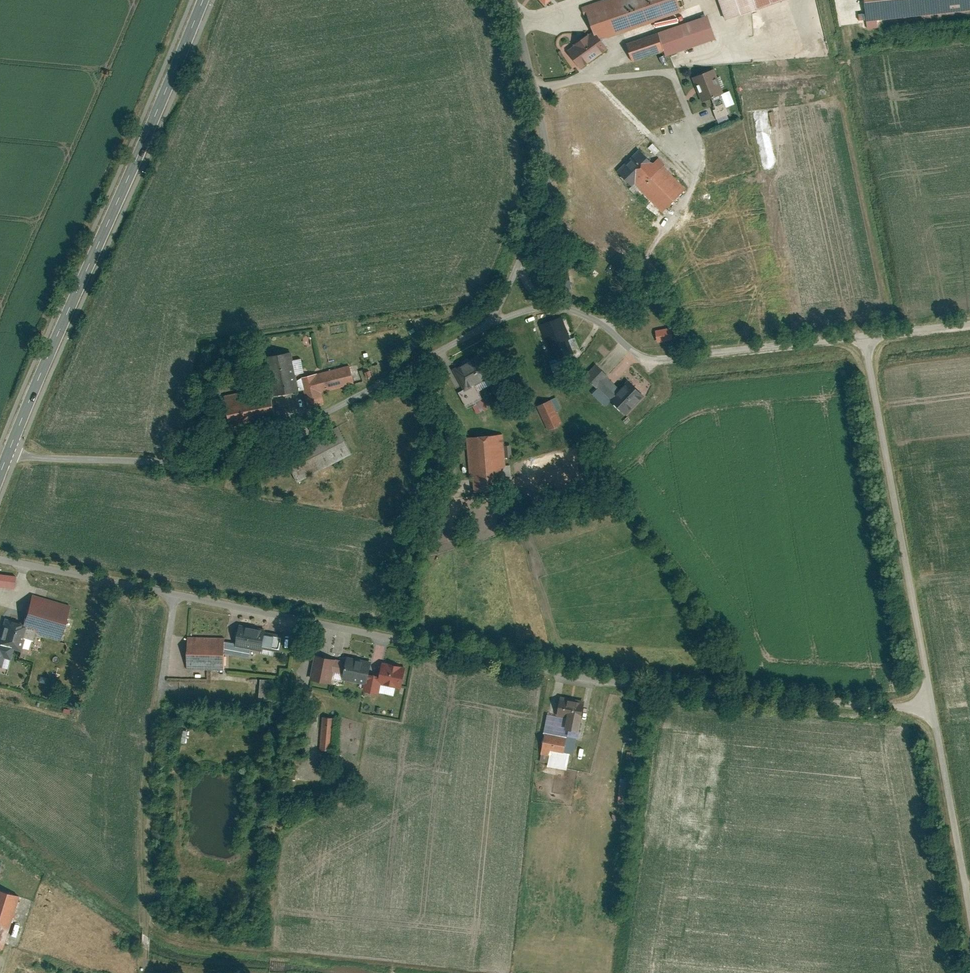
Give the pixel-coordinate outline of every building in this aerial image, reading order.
[(581,6),(589,31),(564,49),(577,68),(606,47),(599,38),(681,10),(677,0),(599,0),(581,6)] [(723,18),(774,0),(717,0),(723,18)] [(863,21),(969,10),(969,0),(861,0),(863,21)] [(705,14),(623,42),(629,61),(661,50),(663,55),(713,38),(705,14)] [(711,67),(691,77),(702,101),(722,91),(711,67)] [(727,90),(718,93),(722,103),(709,108),(714,119),(726,114),(724,107),(732,103),(727,90)] [(640,148),(615,172),(634,192),(638,188),(660,212),(687,187),(657,155),(651,160),(640,148)] [(594,215),(585,222),(591,230),(600,223),(594,215)] [(560,316),(539,325),(554,361),(575,352),(560,316)] [(668,327),(653,329),(655,340),(669,338),(668,327)] [(265,355),(271,387),(272,396),(298,391),(295,378),(295,375),(303,373),(301,358),(293,359),(292,351),(265,355)] [(481,355),(455,368),(465,389),(459,392),(467,406),(482,398),(475,384),(491,375),(481,355)] [(351,363),(295,378),(298,391),(302,390),(304,397),(356,385),(351,363)] [(593,365),(582,377),(586,380),(597,368),(593,365)] [(608,402),(624,417),(644,396),(628,381),(622,387),(606,371),(596,382),(613,398),(608,402)] [(271,387),(223,396),(228,424),(276,415),(272,396),(271,387)] [(534,405),(545,427),(560,420),(549,398),(534,405)] [(336,424),(281,453),(296,482),(351,453),(336,424)] [(500,433),(465,436),(469,489),(504,486),(500,433)] [(0,572),(0,585),(14,586),(15,574),(0,572)] [(70,605),(33,594),(25,622),(37,626),(36,632),(60,639),(70,605)] [(5,619),(0,637),(0,643),(13,646),(20,648),(26,624),(5,619)] [(265,627),(239,624),(236,645),(261,649),(262,645),(264,633),(265,627)] [(264,633),(262,645),(281,648),(283,636),(264,633)] [(225,637),(189,636),(188,668),(224,669),(225,637)] [(1,670),(4,658),(9,659),(13,646),(0,643),(0,670),(1,670)] [(335,658),(314,654),(310,677),(330,681),(331,678),(335,658)] [(369,672),(371,661),(346,656),(345,660),(342,677),(367,682),(369,672)] [(335,658),(331,678),(341,680),(342,677),(345,660),(335,658)] [(379,692),(381,682),(402,686),(406,666),(382,662),(379,674),(369,672),(367,682),(366,689),(379,692)] [(584,702),(560,697),(557,714),(566,717),(564,728),(578,731),(584,702)] [(336,718),(324,717),(321,748),(333,749),(336,718)] [(0,891),(0,951),(4,952),(21,898),(0,891)]
